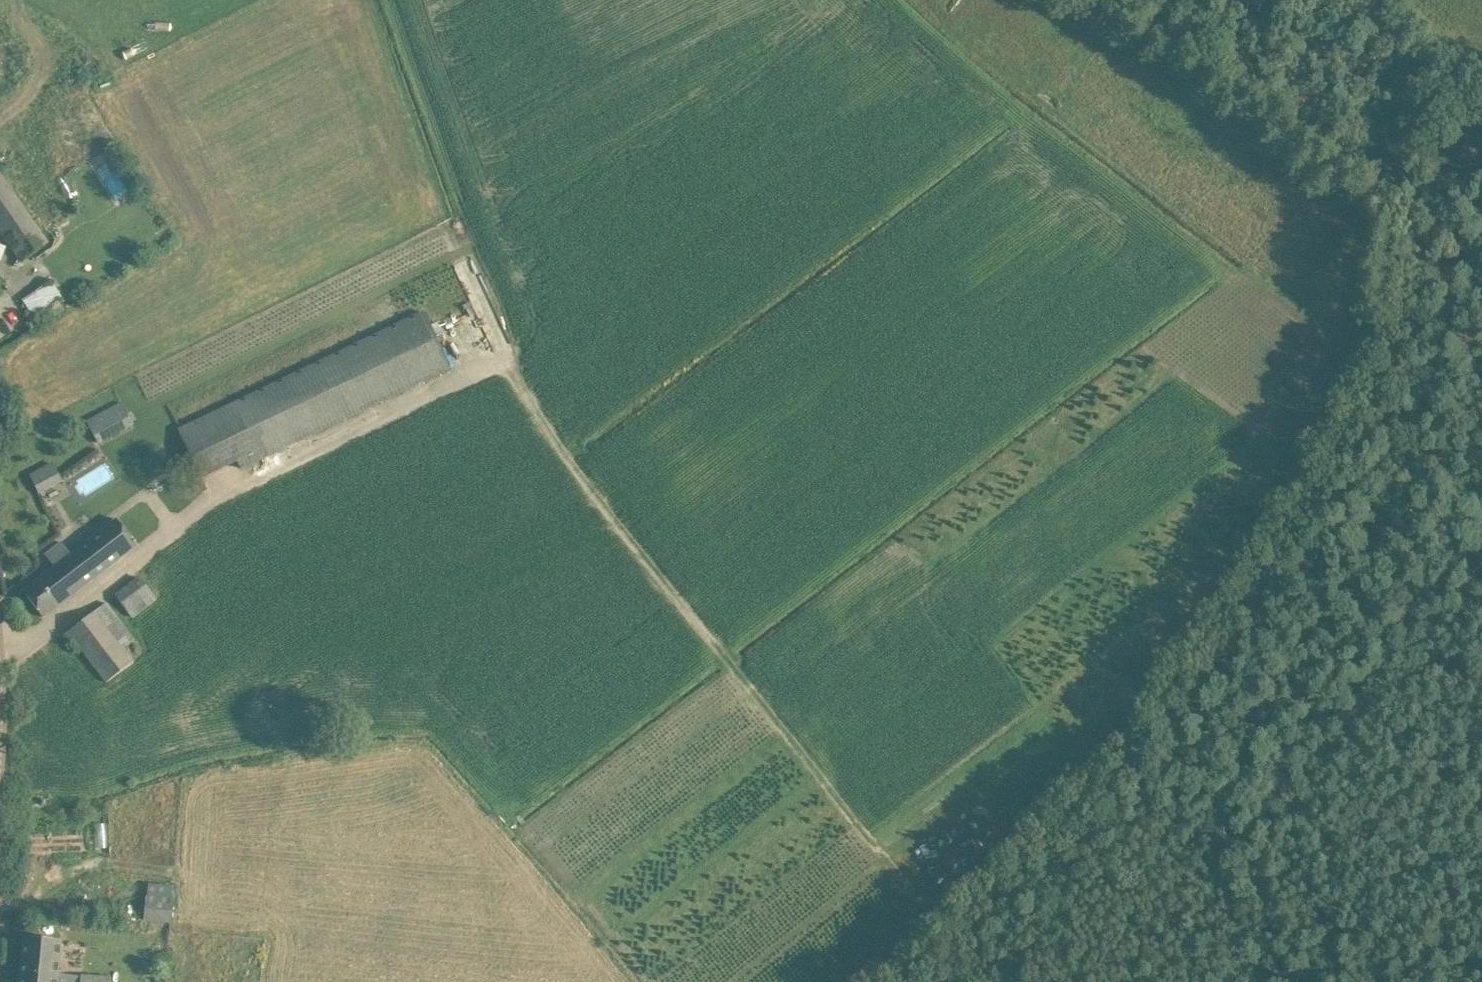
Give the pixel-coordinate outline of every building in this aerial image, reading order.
[(0,174),(0,226),(22,258),(47,241),(1,174),(0,174)] [(48,311),(36,290),(21,299),(33,320),(48,311)] [(441,350),(429,324),(423,311),(179,429),(189,451),(193,459),(202,477),(237,460),(241,469),(260,459),(424,380),(450,368),(441,350)] [(121,401),(86,420),(99,444),(134,425),(121,401)] [(63,479),(61,476),(53,462),(30,474),(40,492),(63,479)] [(43,617),(137,545),(117,518),(71,553),(62,541),(45,554),(54,566),(23,590),(43,617)] [(156,598),(151,593),(139,577),(116,595),(133,616),(156,598)] [(106,602),(68,631),(107,682),(123,670),(134,662),(123,647),(134,639),(122,624),(119,619),(118,618),(106,602)] [(173,898),(146,896),(144,922),(171,924),(173,898)] [(20,981),(77,981),(77,976),(57,974),(61,940),(25,937),(20,981)] [(82,972),(81,981),(111,981),(112,975),(82,972)]
